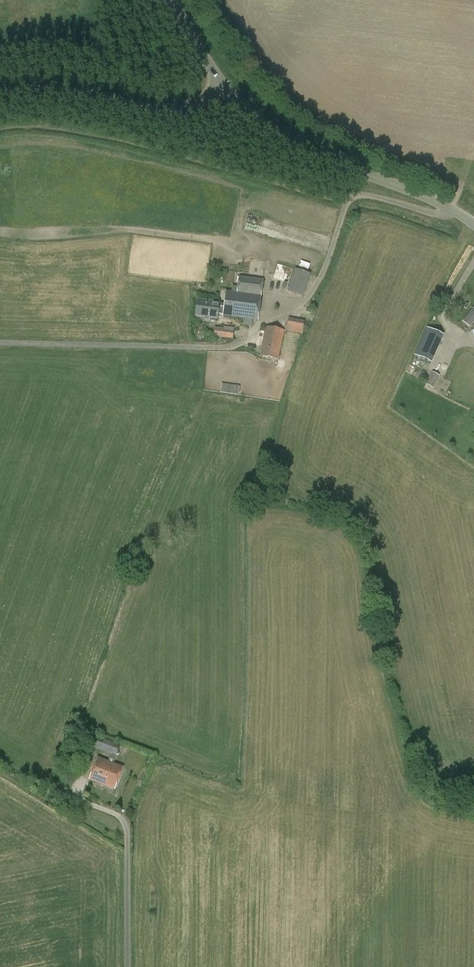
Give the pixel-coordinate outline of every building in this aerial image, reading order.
[(278,263),(274,276),(288,280),(292,268),(278,263)] [(294,269),(287,291),(303,296),(310,274),(294,269)] [(239,277),(237,292),(226,291),(222,316),(244,319),(243,326),(252,327),(253,320),(258,321),(263,280),(239,277)] [(217,319),(219,303),(198,300),(196,316),(217,319)] [(287,336),(302,338),(306,314),(300,313),(299,320),(288,318),(286,331),(287,332),(287,336)] [(284,330),(265,326),(259,356),(284,361),(288,343),(282,342),(284,330)] [(213,337),(233,338),(233,327),(213,327),(213,337)] [(444,336),(437,349),(449,355),(456,343),(444,336)] [(425,384),(442,394),(449,382),(432,372),(425,384)] [(220,393),(239,395),(240,386),(222,383),(220,393)] [(87,745),(116,756),(120,745),(91,734),(87,745)] [(123,768),(98,758),(89,780),(115,789),(123,768)]
